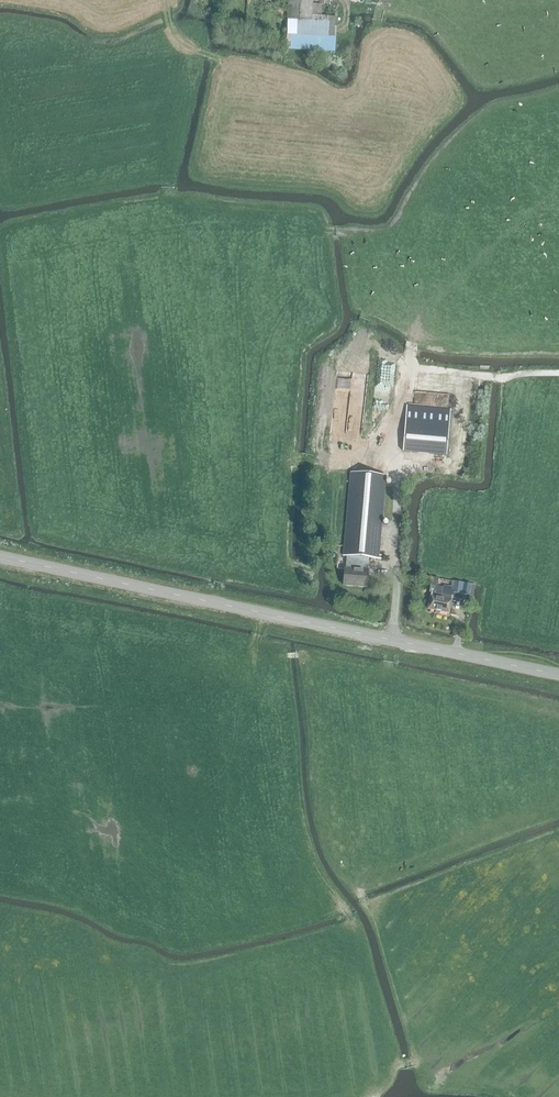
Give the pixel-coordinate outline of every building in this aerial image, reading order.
[(279,2),(288,3),(286,50),(335,52),(337,17),(321,16),(322,4),(311,4),(311,0),(279,0),(279,2)] [(380,350),(379,376),(398,376),(398,351),(380,350)] [(447,456),(449,429),(451,409),(407,406),(403,452),(447,456)] [(378,559),(385,476),(351,473),(344,556),(347,556),(346,569),(345,569),(343,586),(366,588),(367,571),(368,558),(378,559)] [(462,594),(464,583),(452,581),(450,588),(447,587),(447,586),(443,585),(443,588),(435,586),(430,585),(429,592),(431,592),(428,610),(448,614),(452,593),(462,594)] [(469,596),(471,584),(464,583),(462,594),(469,596)]
